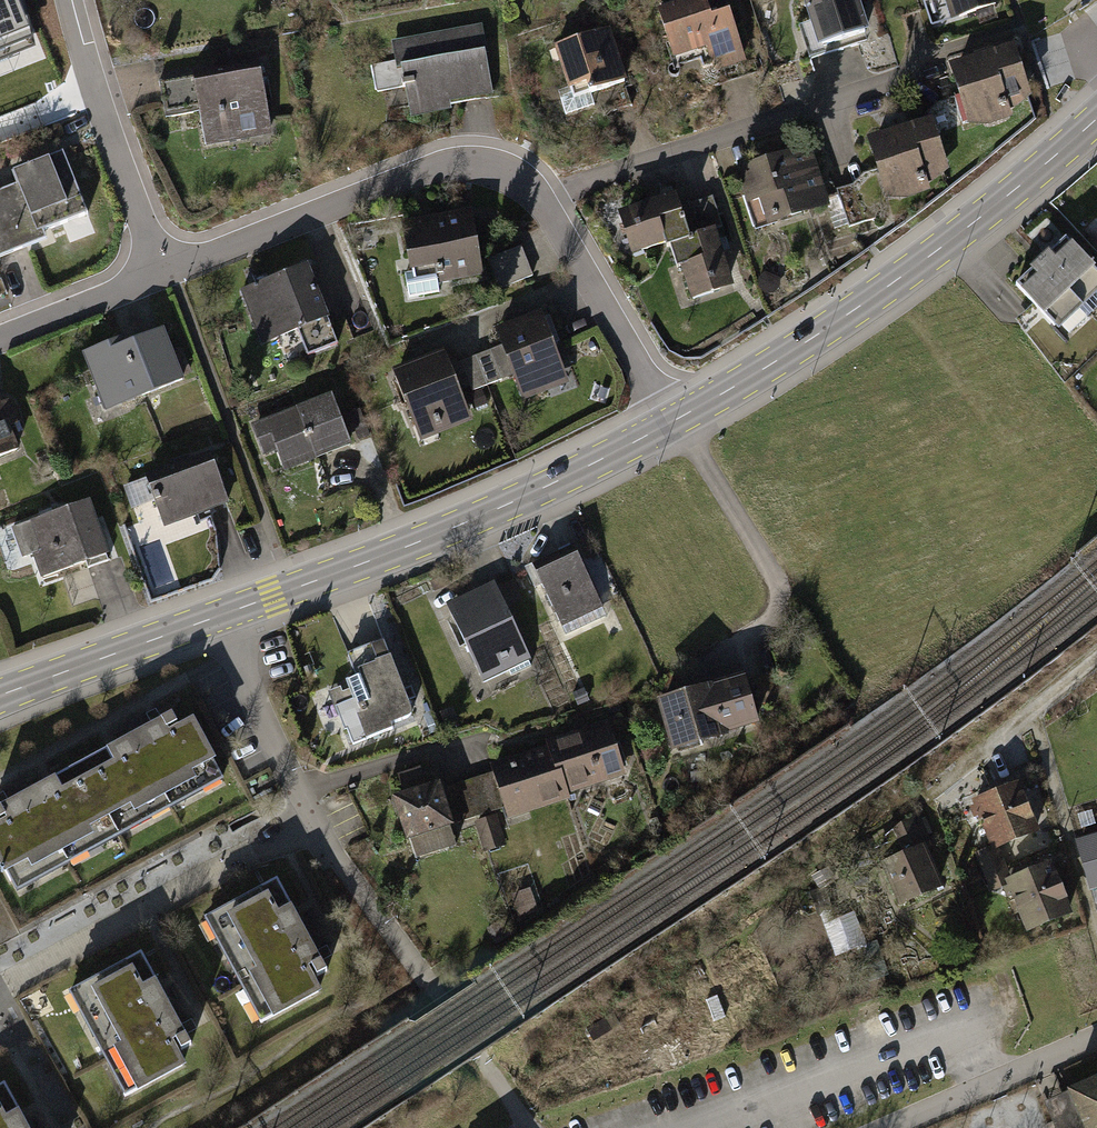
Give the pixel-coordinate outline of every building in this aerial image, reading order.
[(17,0),(0,0),(0,42),(29,31),(17,0)] [(659,14),(675,62),(708,51),(716,75),(748,65),(726,0),(701,0),(659,14)] [(807,25),(799,27),(810,61),(873,42),(860,0),(799,0),(807,25)] [(952,24),(1004,7),(1001,0),(945,0),(952,24)] [(481,26),(391,41),(394,60),(370,65),(375,92),(405,87),(410,120),(450,113),(448,103),(494,95),(481,26)] [(612,29),(556,47),(571,94),(559,98),(566,117),(598,107),(594,95),(629,83),(612,29)] [(1018,48),(955,67),(971,122),(1034,103),(1018,48)] [(259,63),(189,75),(201,147),(272,135),(259,63)] [(930,123),(872,142),(889,193),(947,174),(930,123)] [(812,148),(727,175),(739,213),(768,204),(776,229),(832,211),(812,148)] [(0,191),(0,259),(48,240),(46,233),(88,216),(63,154),(13,173),(18,184),(0,191)] [(677,196),(619,213),(632,257),(672,246),(690,240),(681,209),(677,196)] [(712,200),(681,209),(690,240),(672,246),(689,304),(735,288),(717,231),(722,230),(712,200)] [(471,214),(407,226),(417,281),(481,268),(471,214)] [(1041,263),(1079,303),(1096,285),(1096,273),(1066,240),(1041,263)] [(1041,263),(1017,286),(1054,325),(1079,303),(1041,263)] [(304,269),(242,294),(264,348),(326,322),(304,269)] [(536,313),(495,330),(523,399),(564,382),(536,313)] [(144,331),(76,359),(97,409),(165,381),(144,331)] [(432,352),(385,374),(416,439),(463,417),(432,352)] [(0,398),(0,461),(44,443),(22,389),(0,398)] [(325,399),(252,426),(270,473),(342,445),(325,399)] [(206,471),(150,491),(161,523),(218,503),(206,471)] [(89,503),(30,524),(50,580),(109,560),(89,503)] [(576,551),(539,566),(563,625),(600,610),(576,551)] [(493,591),(453,609),(485,680),(525,662),(493,591)] [(384,637),(349,652),(371,703),(352,711),(361,731),(415,708),(384,637)] [(741,676),(650,696),(663,751),(753,732),(741,676)] [(166,711),(82,757),(122,831),(220,776),(187,716),(173,724),(166,711)] [(553,751),(565,789),(602,777),(600,771),(621,764),(609,727),(551,746),(553,751)] [(553,751),(494,770),(495,772),(465,782),(476,816),(524,801),(527,807),(567,795),(565,789),(553,751)] [(122,831),(82,757),(0,800),(0,867),(12,889),(122,831)] [(404,793),(395,796),(415,859),(456,845),(436,782),(424,786),(419,768),(398,775),(404,793)] [(458,823),(476,816),(465,782),(447,787),(458,823)] [(1016,785),(975,801),(992,848),(1033,833),(1016,785)] [(903,842),(883,853),(903,900),(939,885),(923,846),(930,843),(917,812),(897,827),(903,842)] [(478,822),(487,850),(503,845),(495,817),(478,822)] [(1077,841),(1089,886),(1096,884),(1096,836),(1077,841)] [(1047,862),(1007,880),(1030,929),(1070,911),(1047,862)] [(275,877),(213,910),(270,1017),(319,992),(277,914),(291,907),(275,877)] [(138,950),(76,983),(133,1091),(182,1065),(140,987),(153,980),(138,950)] [(1046,1103),(1057,1127),(1096,1127),(1096,1080),(1046,1103)] [(0,1082),(0,1127),(9,1127),(3,1118),(17,1111),(1,1081),(0,1082)]
